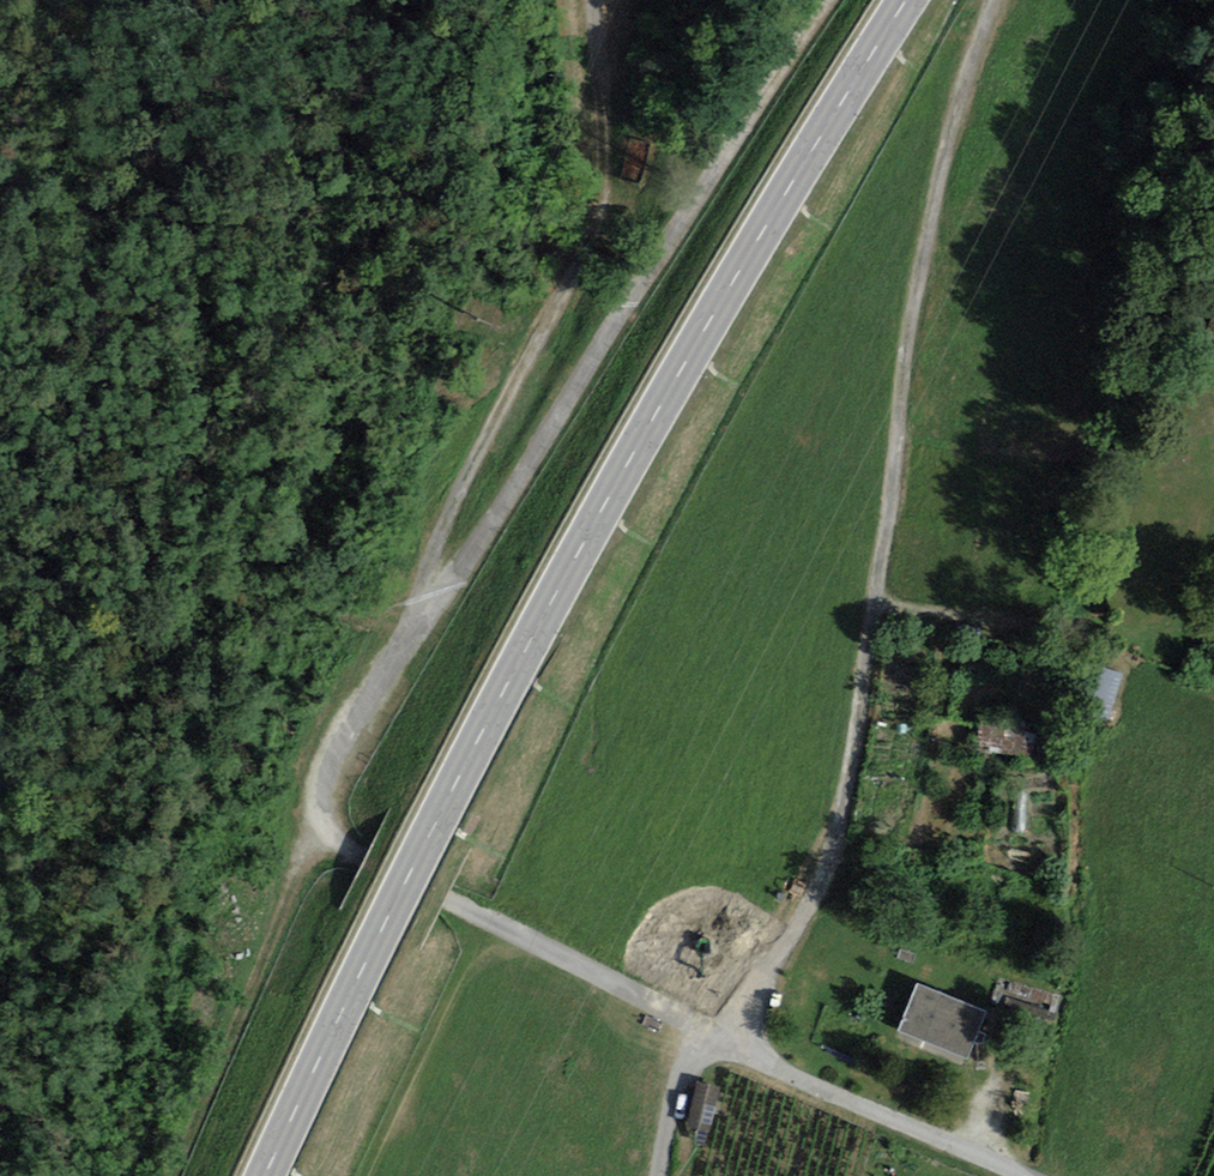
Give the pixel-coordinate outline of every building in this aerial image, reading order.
[(1095,718),(1116,721),(1124,672),(1104,669),(1095,718)] [(985,721),(984,750),(1036,751),(1037,722),(985,721)] [(986,1012),(916,983),(896,1031),(966,1060),(974,1041),(982,1044),(987,1034),(978,1030),(986,1012)] [(721,1085),(698,1079),(687,1124),(710,1129),(721,1085)]
